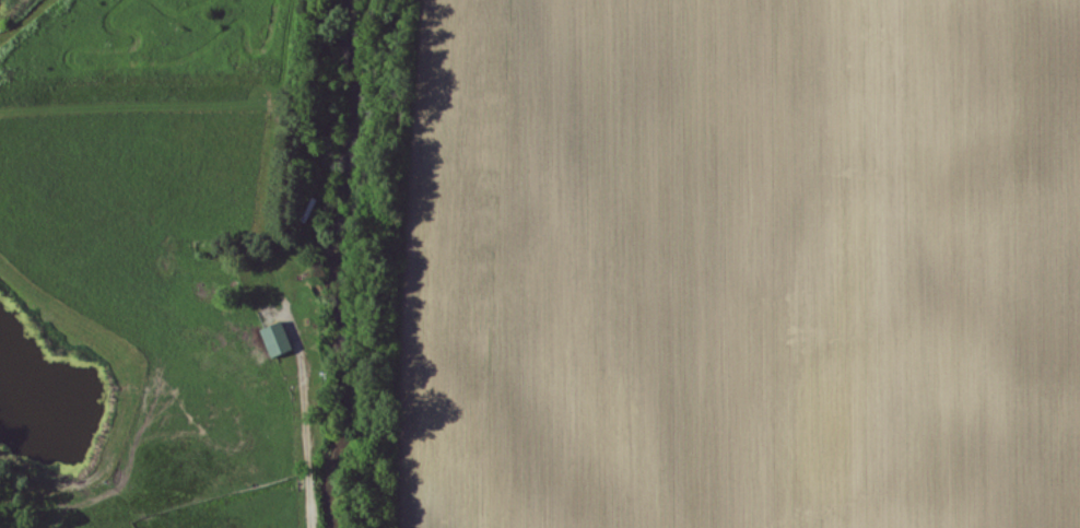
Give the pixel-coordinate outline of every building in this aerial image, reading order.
[(259,330),(270,358),(292,349),(280,321),(259,330)]
